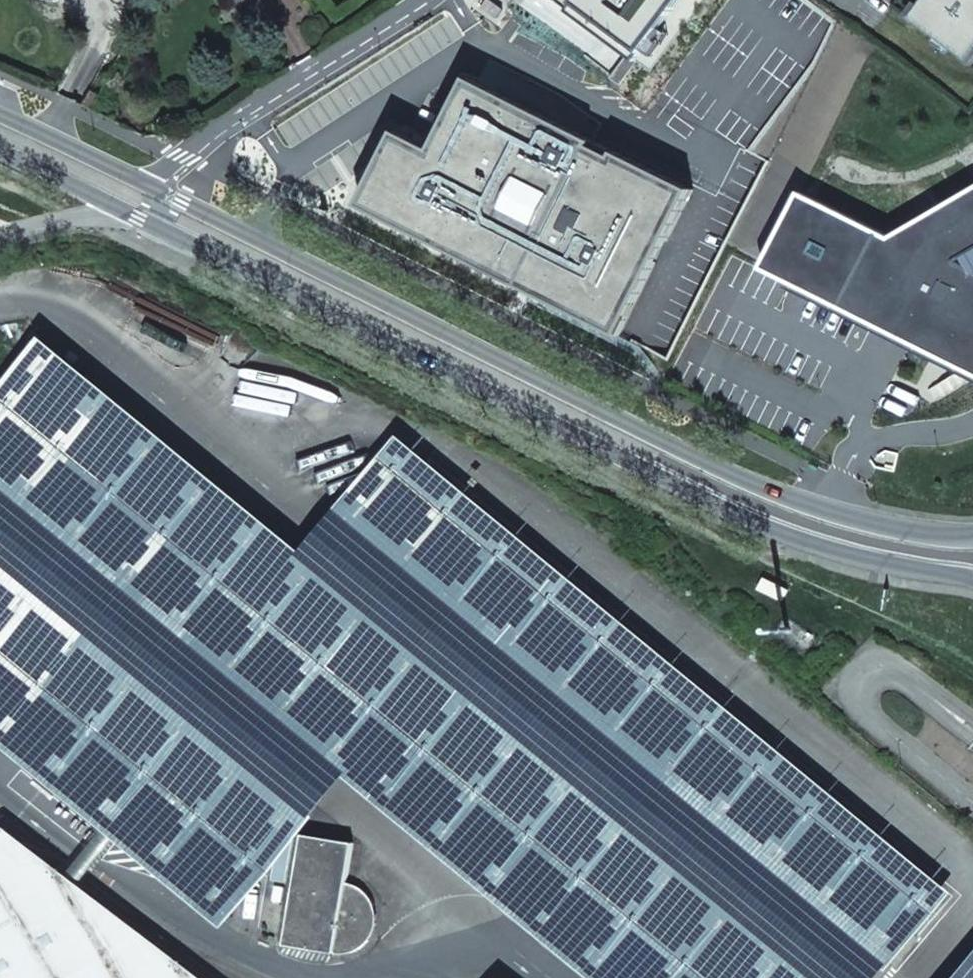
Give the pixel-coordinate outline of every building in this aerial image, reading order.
[(482,8),(497,19),(504,10),(490,0),(488,0),(482,8)] [(573,3),(632,48),(615,70),(625,78),(644,53),(642,52),(681,0),(576,0),(573,3)] [(919,7),(921,9),(911,21),(964,62),(972,50),(972,0),(924,0),(919,7)] [(694,190),(470,78),(434,149),(398,131),(361,206),(620,336),(694,190)] [(83,106),(93,111),(99,99),(89,95),(83,106)] [(763,271),(972,375),(972,189),(891,238),(801,194),(763,271)] [(323,567),(309,556),(44,335),(0,387),(0,487),(354,778),(595,977),(818,977),(323,567)] [(399,434),(385,451),(371,468),(337,510),(896,964),(954,894),(399,434)] [(194,710),(0,552),(0,740),(227,925),(321,813),(194,710)] [(792,590),(766,577),(760,590),(786,602),(792,590)] [(111,908),(10,832),(0,837),(0,977),(205,977),(111,908)] [(374,902),(371,897),(370,896),(365,890),(359,887),(352,884),(348,884),(354,843),(303,835),(285,946),(336,956),(342,956),(348,955),(354,953),(359,950),(364,947),(369,943),(375,905),(374,902)]
